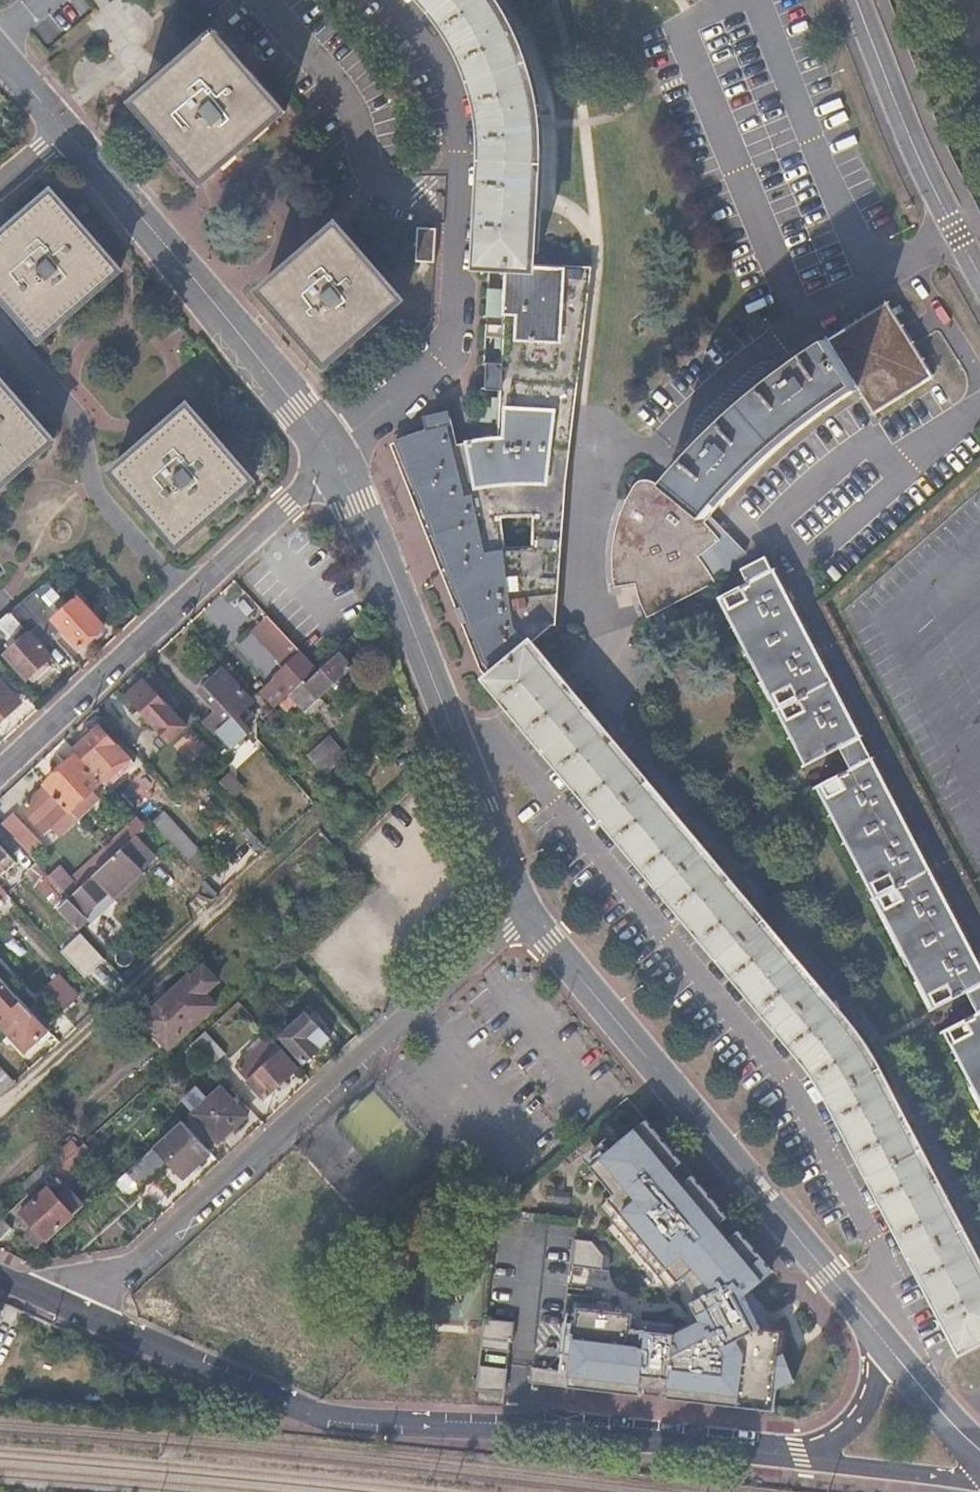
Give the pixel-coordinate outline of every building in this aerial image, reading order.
[(447,28),(458,46),(468,65),(474,83),(481,108),(484,124),(485,140),(485,175),(480,265),(484,265),(508,267),(532,268),(536,166),(535,126),(531,100),(527,78),(521,60),(511,36),(503,21),(491,3),(489,0),(425,0),(433,10),(447,28)] [(185,57),(189,61),(143,101),(176,141),(172,145),(204,184),(285,115),(251,76),(248,79),(214,40),(218,37),(214,32),(185,57)] [(0,243),(0,283),(14,300),(11,304),(43,341),(123,273),(90,234),(86,238),(52,199),(0,243)] [(435,227),(416,226),(414,261),(434,262),(435,227)] [(333,230),(265,289),(299,327),(295,330),(327,366),(401,302),(369,264),(365,267),(333,230)] [(423,432),(399,439),(484,661),(495,673),(527,646),(552,626),(565,496),(588,271),(561,270),(532,268),(508,267),(507,289),(487,288),(486,316),(505,318),(504,338),(495,337),(494,348),(503,349),(501,396),(492,396),(491,408),(480,407),(479,421),(490,421),(490,418),(500,419),(499,439),(471,443),(454,446),(447,418),(421,425),(423,432)] [(837,336),(830,342),(856,386),(859,391),(914,347),(887,304),(837,336)] [(763,393),(736,417),(710,442),(686,467),(671,485),(710,516),(739,484),(753,471),(794,434),(827,407),(856,386),(830,342),(792,370),(763,393)] [(933,377),(914,347),(859,391),(873,414),(925,382),(933,377)] [(54,441),(22,405),(16,410),(0,391),(0,488),(54,441)] [(185,413),(119,470),(152,507),(148,510),(180,546),(253,482),(222,446),(218,449),(185,413)] [(636,492),(631,501),(617,532),(613,554),(614,583),(614,591),(637,587),(646,608),(716,581),(701,555),(723,539),(708,524),(710,516),(671,485),(666,490),(654,482),(648,481),(642,485),(636,492)] [(716,599),(979,1108),(979,961),(775,568),(716,599)] [(47,584),(22,605),(39,624),(51,638),(63,628),(82,650),(104,631),(78,603),(69,610),(47,584)] [(0,623),(0,625),(16,645),(4,655),(27,682),(52,660),(29,632),(39,624),(22,605),(0,623)] [(317,672),(283,635),(268,619),(253,633),(287,670),(277,679),(278,681),(261,698),(273,712),(280,706),(289,698),(317,672)] [(564,772),(808,1062),(818,1076),(827,1091),(961,1349),(979,1339),(979,1272),(885,1089),(871,1062),(861,1046),(852,1035),(835,1014),(527,646),(495,673),(487,680),(564,772)] [(337,654),(317,672),(289,698),(310,720),(324,707),(317,700),(351,668),(337,654)] [(220,671),(199,689),(219,712),(206,724),(231,751),(248,735),(250,734),(237,719),(253,704),(241,690),(240,691),(220,671)] [(148,678),(127,697),(168,744),(183,730),(151,694),(157,689),(148,678)] [(1,685),(0,686),(0,727),(18,711),(10,702),(14,699),(9,693),(8,693),(1,685)] [(14,699),(10,702),(18,711),(22,708),(14,699)] [(100,730),(74,753),(101,782),(120,765),(109,753),(116,748),(100,730)] [(344,756),(326,736),(307,754),(325,774),(344,756)] [(116,748),(109,753),(120,765),(126,759),(116,748)] [(44,787),(46,790),(78,825),(99,805),(89,795),(99,787),(75,759),(44,787)] [(46,790),(20,813),(52,848),(78,825),(46,790)] [(14,817),(2,829),(38,868),(52,856),(43,846),(41,847),(14,817)] [(8,872),(17,865),(0,847),(0,864),(8,872)] [(112,861),(77,892),(68,901),(58,910),(77,931),(88,919),(91,922),(120,896),(118,895),(142,872),(123,851),(112,861)] [(112,861),(102,851),(68,882),(77,892),(112,861)] [(197,852),(186,863),(203,882),(215,871),(197,852)] [(38,868),(26,877),(58,910),(68,901),(48,878),(38,868)] [(57,869),(48,878),(68,901),(77,892),(68,882),(57,869)] [(147,877),(142,872),(118,895),(120,896),(123,900),(147,877)] [(123,900),(120,896),(91,922),(94,925),(123,900)] [(229,992),(202,963),(142,1019),(169,1048),(229,992)] [(58,975),(42,990),(62,1012),(78,997),(58,975)] [(20,1001),(0,980),(0,1021),(20,1001)] [(39,1000),(28,1009),(45,1027),(56,1018),(39,1000)] [(0,1021),(0,1022),(28,1052),(49,1032),(45,1027),(28,1009),(20,1001),(0,1021)] [(238,1002),(227,1012),(252,1040),(263,1029),(238,1002)] [(331,1041),(308,1015),(282,1038),(306,1064),(331,1041)] [(251,1040),(271,1063),(250,1083),(266,1101),(297,1072),(281,1054),(284,1052),(263,1029),(252,1040),(251,1040)] [(13,1079),(0,1067),(0,1093),(13,1079)] [(248,1117),(223,1089),(193,1116),(218,1145),(248,1117)] [(212,1154),(184,1123),(126,1175),(138,1187),(167,1162),(183,1180),(212,1154)] [(680,1163),(645,1123),(589,1168),(611,1195),(609,1197),(678,1283),(685,1277),(701,1297),(690,1303),(700,1321),(675,1334),(628,1328),(630,1316),(575,1309),(564,1387),(638,1397),(639,1389),(648,1387),(659,1381),(667,1381),(666,1399),(772,1408),(775,1391),(796,1382),(785,1354),(778,1356),(780,1331),(759,1330),(741,1295),(772,1272),(737,1232),(729,1239),(716,1225),(725,1217),(690,1176),(682,1183),(671,1170),(680,1163)] [(92,1152),(85,1144),(50,1176),(58,1184),(92,1152)] [(60,1205),(47,1192),(17,1218),(23,1225),(29,1221),(34,1226),(26,1233),(38,1246),(83,1207),(72,1194),(60,1205)] [(2,1221),(0,1222),(0,1243),(12,1232),(2,1221)] [(255,1256),(241,1240),(190,1285),(176,1269),(159,1284),(184,1311),(201,1297),(205,1302),(214,1293),(231,1278),(255,1256)] [(591,1242),(574,1241),(571,1269),(592,1271),(594,1276),(605,1277),(608,1272),(609,1261),(591,1242)] [(231,1278),(214,1293),(247,1328),(263,1314),(231,1278)] [(484,1321),(481,1349),(508,1352),(509,1338),(511,1338),(513,1323),(484,1321)] [(564,1387),(568,1359),(561,1358),(559,1372),(530,1368),(528,1384),(564,1387)] [(479,1368),(477,1390),(503,1392),(506,1371),(479,1368)] [(10,1410),(11,1398),(0,1397),(0,1409),(10,1410)]
